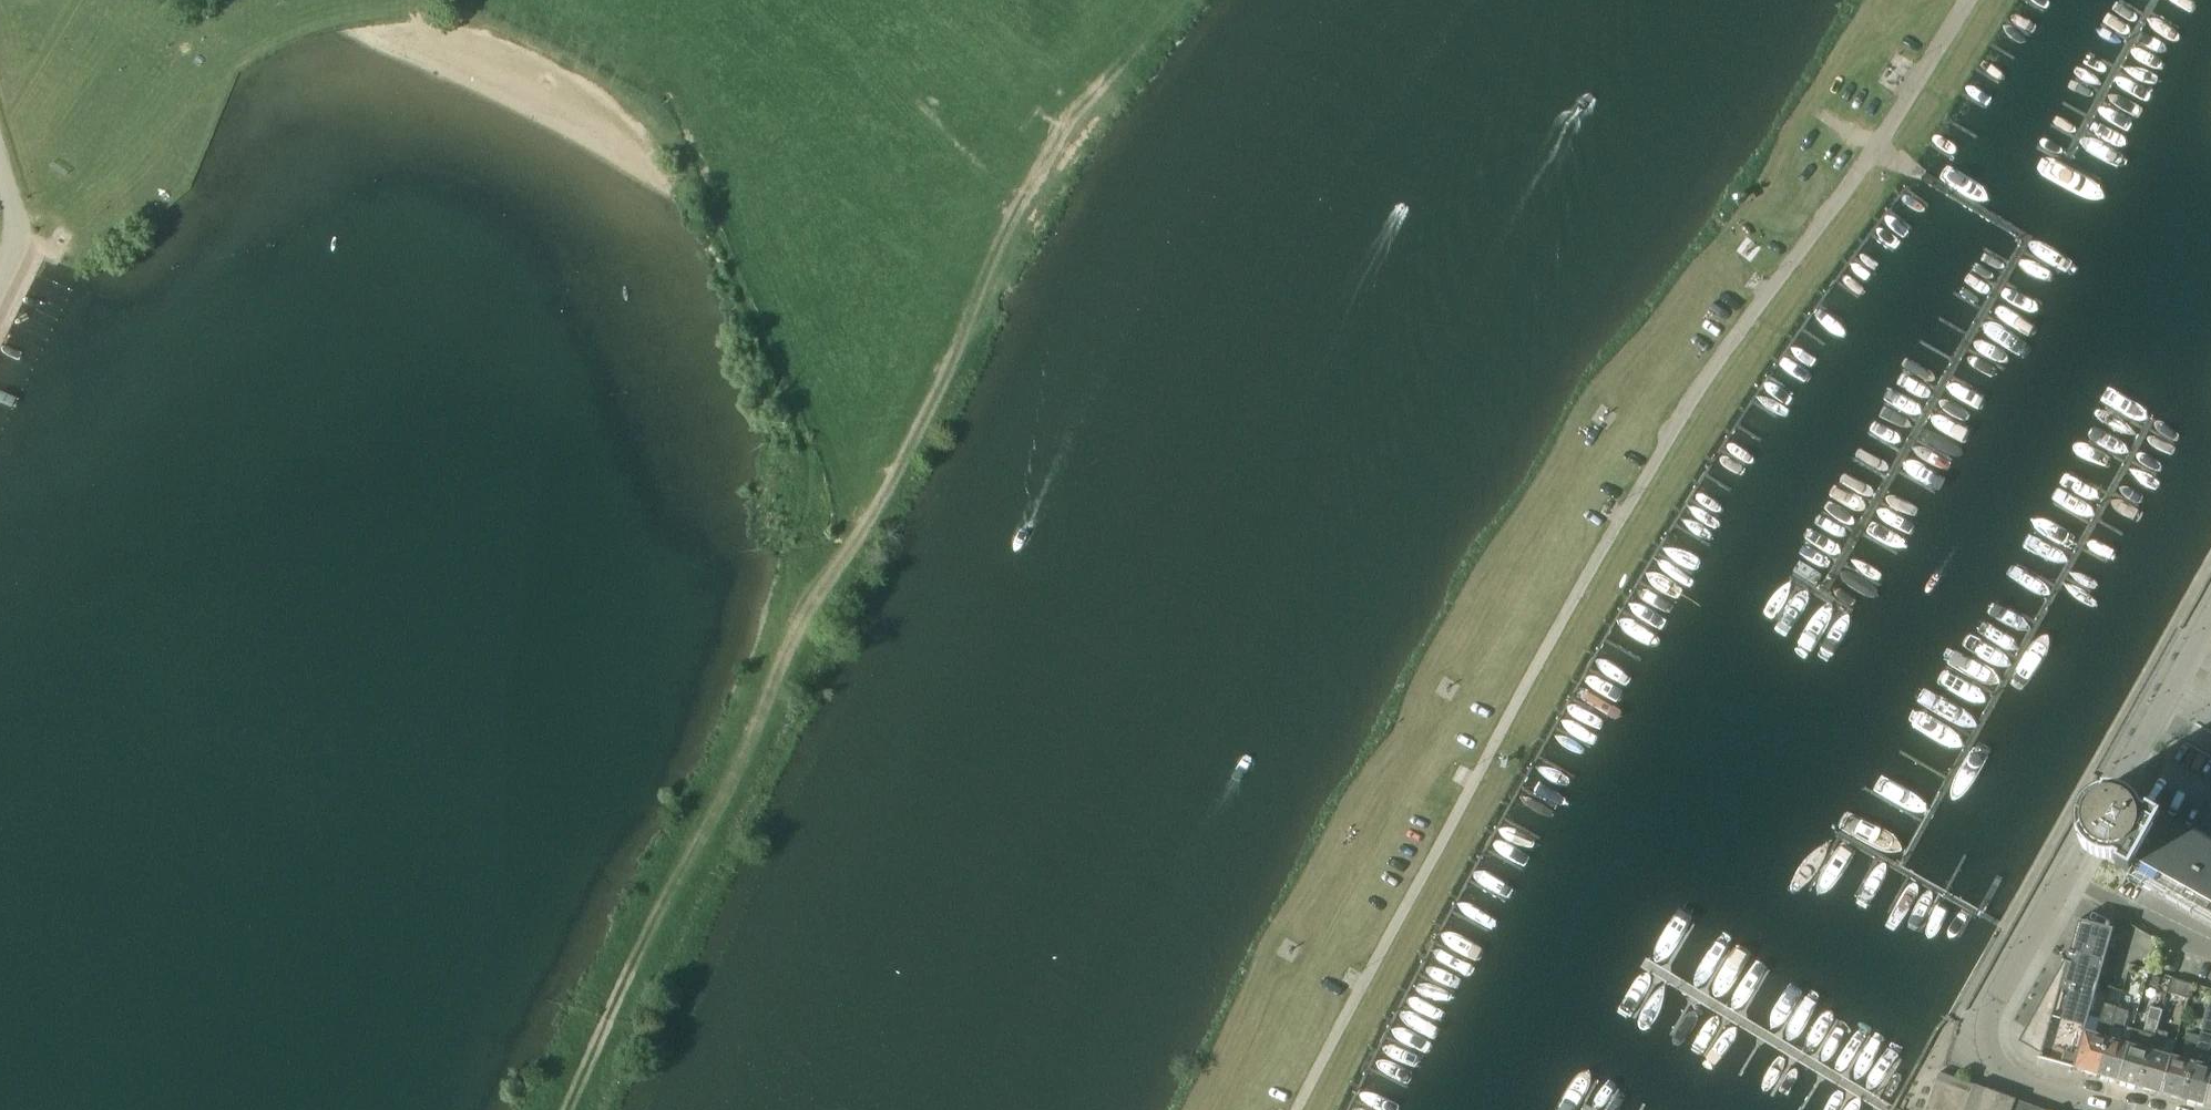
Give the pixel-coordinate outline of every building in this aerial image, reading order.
[(2115,865),(2129,873),(2159,820),(2160,818),(2146,810),(2144,813),(2141,811),(2140,810),(2140,809),(2139,808),(2137,804),(2134,801),(2131,798),(2128,796),(2124,794),(2123,794),(2122,793),(2119,792),(2116,791),(2113,791),(2109,791),(2108,791),(2104,791),(2100,792),(2096,793),(2092,795),(2089,797),(2086,800),(2083,803),(2080,807),(2078,810),(2077,814),(2076,818),(2075,822),(2075,826),(2075,830),(2076,833),(2077,837),(2078,840),(2079,841),(2079,842),(2081,845),(2083,848),(2086,851),(2089,853),(2092,855),(2093,856),(2096,857),(2098,858),(2101,859),(2104,859),(2106,860),(2109,860),(2111,860),(2113,860),(2117,862),(2115,865)] [(2193,832),(2192,831),(2181,825),(2172,820),(2163,815),(2162,814),(2160,818),(2159,820),(2129,873),(2127,876),(2128,877),(2210,924),(2210,842),(2193,832)] [(2056,982),(2095,993),(2114,929),(2079,919),(2070,952),(2068,951),(2065,952),(2064,954),(2063,955),(2062,958),(2063,960),(2064,962),(2066,963),(2056,982)] [(2157,987),(2160,978),(2149,974),(2146,984),(2157,987)] [(2192,989),(2193,984),(2173,978),(2171,983),(2168,993),(2189,999),(2192,989)] [(2089,1015),(2095,993),(2056,982),(2022,1040),(2042,1051),(2040,1058),(2074,1068),(2084,1032),(2089,1015)] [(2116,1009),(2116,1007),(2104,1004),(2102,1014),(2100,1018),(2089,1015),(2084,1032),(2074,1068),(2075,1068),(2075,1069),(2098,1076),(2117,1009),(2116,1009)] [(2156,1030),(2162,1011),(2150,1008),(2144,1032),(2140,1031),(2133,1029),(2134,1030),(2119,1082),(2140,1088),(2157,1030),(2156,1030)] [(2129,1012),(2118,1009),(2117,1009),(2098,1076),(2119,1082),(2134,1030),(2133,1029),(2124,1027),(2129,1012)] [(2210,1048),(2210,1021),(2205,1020),(2200,1036),(2201,1036),(2183,1100),(2205,1106),(2210,1085),(2210,1051),(2210,1050),(2210,1048)] [(2165,1045),(2168,1033),(2157,1030),(2140,1088),(2161,1094),(2172,1056),(2162,1054),(2165,1045)] [(2201,1036),(2200,1036),(2189,1033),(2186,1045),(2182,1059),(2172,1056),(2161,1094),(2183,1100),(2201,1036)] [(1954,1077),(1940,1072),(1926,1109),(2044,1109),(1954,1077)]
